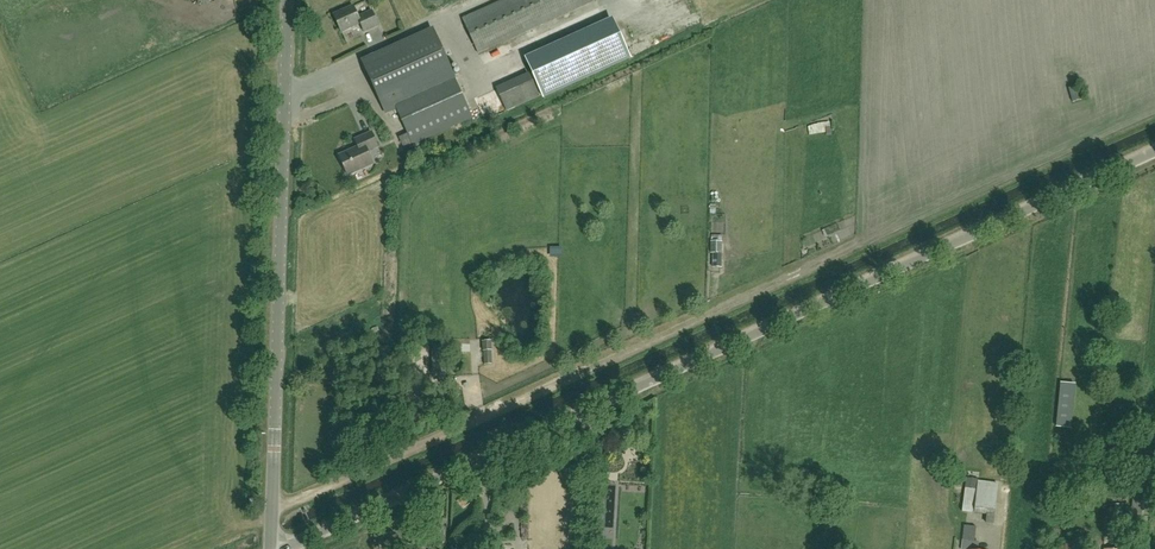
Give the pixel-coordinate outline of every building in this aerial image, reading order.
[(463,18),(478,53),(596,0),(503,0),(463,18)] [(358,18),(353,6),(334,15),(341,32),(361,23),(364,31),(378,25),(372,12),(358,18)] [(433,31),(363,63),(381,103),(382,104),(386,114),(397,110),(408,133),(399,137),(403,148),(412,144),(442,131),(452,126),(472,117),(451,71),(433,31)] [(339,156),(347,175),(372,164),(367,152),(378,146),(371,132),(355,140),(358,147),(339,156)] [(727,191),(717,191),(717,202),(727,201),(727,191)] [(710,253),(713,253),(713,267),(721,267),(722,241),(711,241),(710,253)] [(386,437),(386,426),(386,420),(378,420),(378,426),(377,426),(377,437),(386,437)] [(974,514),(974,513),(987,515),(986,522),(993,523),(994,516),(998,483),(978,481),(977,491),(964,489),(962,512),(974,514)] [(446,525),(441,525),(419,524),(418,535),(445,537),(446,525)] [(1107,536),(1107,537),(1115,538),(1114,548),(1123,548),(1124,538),(1125,526),(1108,524),(1108,525),(1107,536)] [(962,540),(961,548),(975,548),(976,541),(975,541),(976,527),(964,525),(962,540)]
